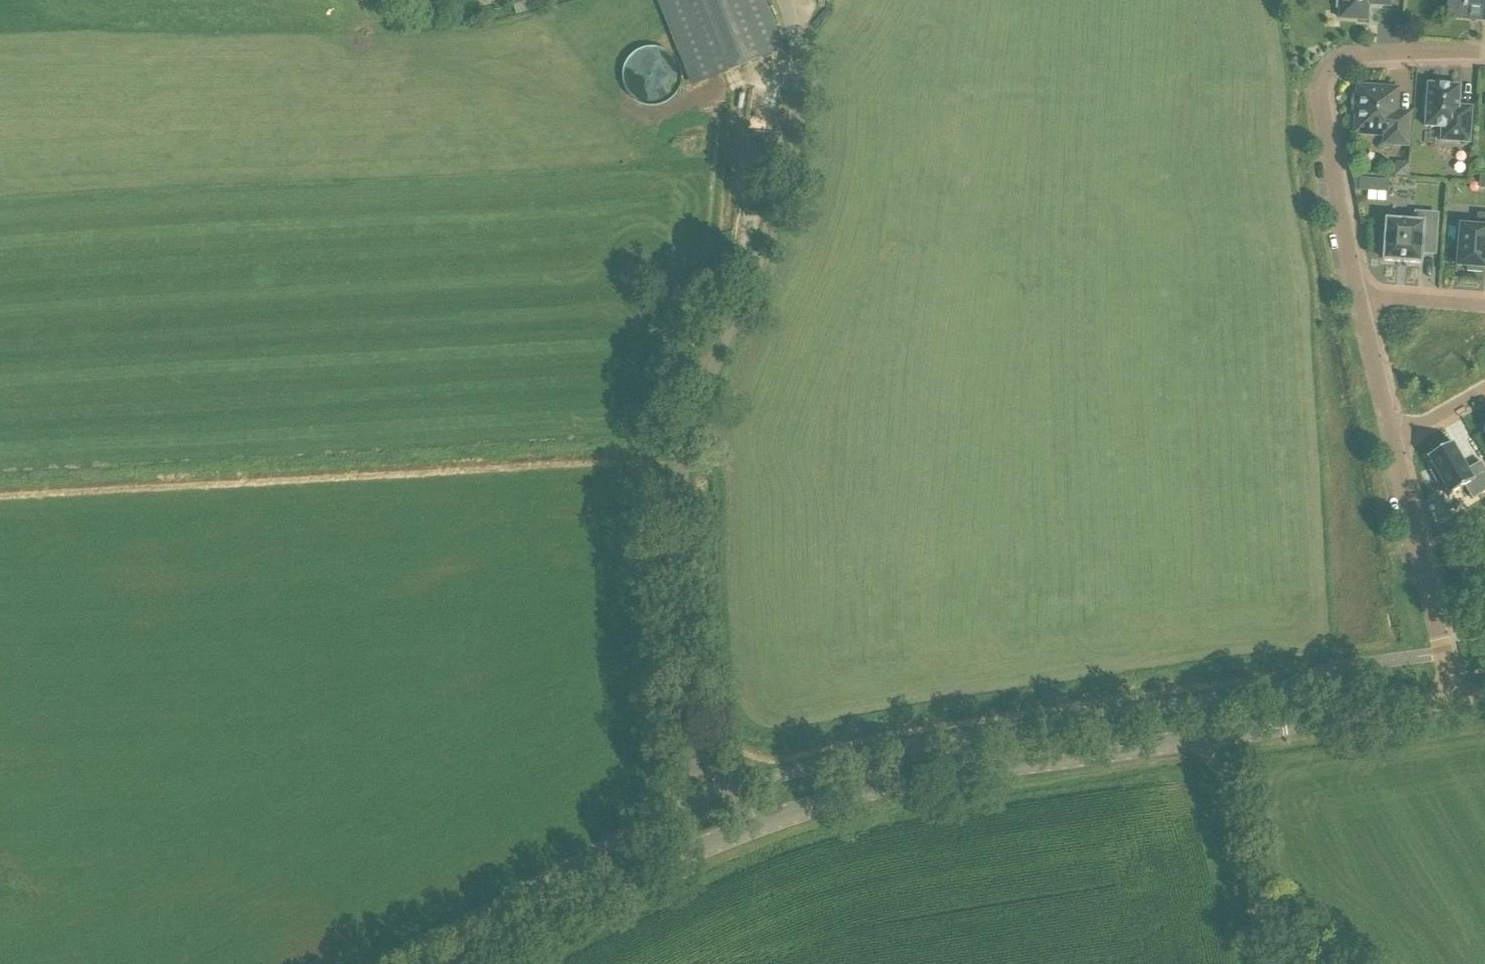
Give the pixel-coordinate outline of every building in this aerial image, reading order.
[(764,0),(657,0),(692,86),(784,49),(764,0)] [(1391,0),(1337,0),(1336,9),(1340,9),(1339,19),(1367,21),(1368,5),(1390,7),(1391,0)] [(1447,17),(1484,19),(1484,0),(1449,0),(1447,17)] [(1458,106),(1460,86),(1428,84),(1427,95),(1425,95),(1423,116),(1426,116),(1425,127),(1442,128),(1441,141),(1469,143),(1472,107),(1458,106)] [(1408,146),(1409,119),(1396,118),(1398,89),(1358,86),(1355,133),(1385,135),(1384,144),(1408,146)] [(1395,162),(1394,177),(1409,178),(1410,163),(1395,162)] [(1434,248),(1437,215),(1416,214),(1415,223),(1387,221),(1386,229),(1382,229),(1380,252),(1384,253),(1384,261),(1420,263),(1421,247),(1434,248)] [(1477,214),(1476,228),(1461,227),(1457,266),(1467,267),(1467,271),(1482,273),(1482,268),(1484,269),(1484,214),(1477,214)] [(1428,457),(1435,469),(1431,471),(1439,484),(1442,482),(1449,495),(1465,486),(1472,499),(1484,491),(1484,468),(1481,461),(1467,469),(1453,443),(1428,457)] [(1466,562),(1468,578),(1480,576),(1478,560),(1466,562)]
